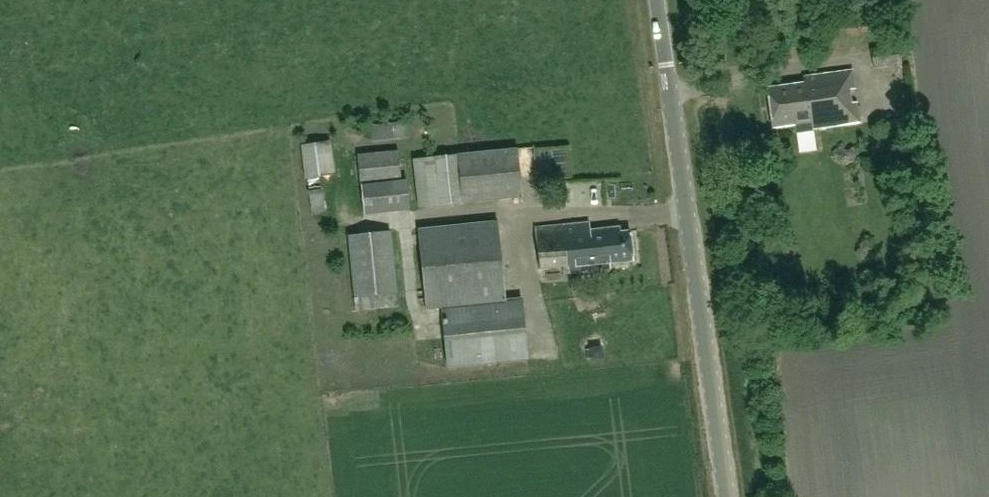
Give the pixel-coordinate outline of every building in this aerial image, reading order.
[(898,53),(870,57),(874,78),(894,74),(892,65),(900,64),(898,53)] [(805,85),(768,90),(774,129),(796,126),(796,132),(860,123),(853,71),(804,78),(805,85)] [(375,124),(377,139),(401,135),(399,120),(375,124)] [(308,192),(311,214),(325,212),(322,190),(321,190),(319,178),(335,176),(330,142),(300,146),(304,180),(307,180),(309,192),(308,192)] [(519,149),(459,155),(464,203),(523,197),(519,149)] [(407,179),(402,180),(398,150),(357,154),(360,185),(363,216),(410,211),(407,179)] [(416,161),(420,207),(464,203),(459,156),(416,161)] [(523,299),(505,301),(497,221),(419,229),(426,309),(443,307),(449,368),(529,360),(523,299)] [(569,265),(565,266),(566,274),(612,268),(611,263),(635,260),(632,232),(622,233),(622,227),(592,230),(591,222),(564,225),(569,265)] [(569,265),(564,225),(536,228),(541,269),(565,266),(569,265)] [(398,293),(391,231),(348,235),(354,298),(398,293)]
